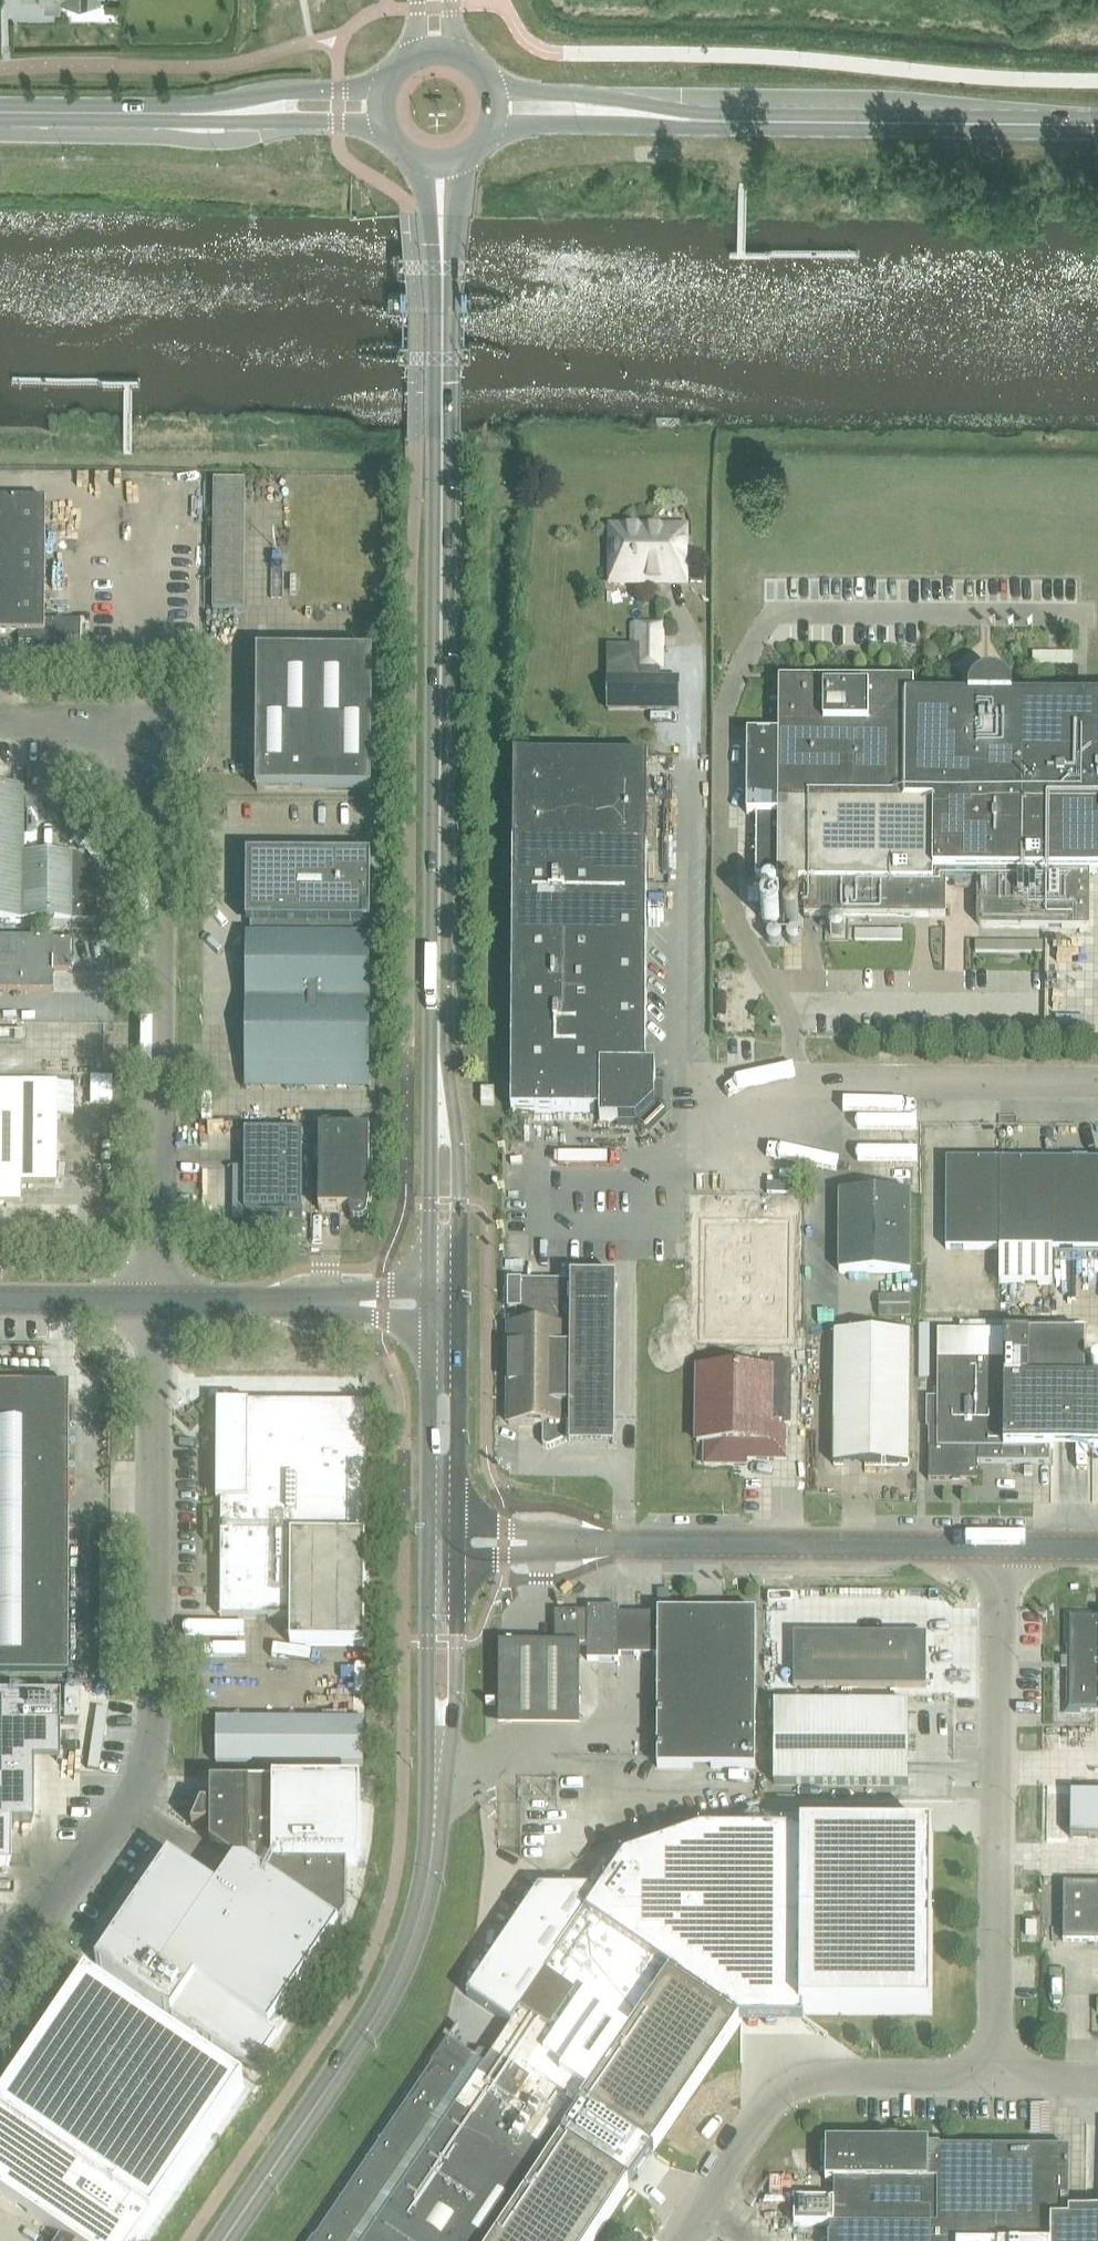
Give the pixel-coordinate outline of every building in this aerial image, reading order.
[(245,482),(214,481),(213,611),(244,612),(245,482)] [(44,620),(45,499),(0,499),(0,632),(18,632),(18,643),(43,643),(43,649),(18,649),(18,651),(86,651),(86,649),(81,649),(81,621),(86,621),(86,620),(44,620)] [(647,529),(647,536),(612,535),(612,581),(613,581),(613,576),(637,576),(637,577),(637,578),(638,578),(638,579),(638,580),(639,580),(640,580),(640,581),(641,581),(642,581),(643,581),(644,581),(645,581),(645,580),(646,580),(646,579),(647,579),(647,578),(648,578),(648,577),(648,576),(658,576),(658,577),(659,577),(659,578),(659,579),(660,579),(660,580),(661,580),(661,581),(662,581),(663,581),(683,581),(683,543),(676,543),(676,529),(647,529)] [(607,709),(678,710),(678,678),(664,678),(664,622),(633,622),(633,648),(607,647),(607,709)] [(1040,647),(1040,656),(1080,657),(1080,648),(1040,647)] [(257,790),(370,791),(371,655),(258,655),(257,790)] [(778,681),(778,733),(747,733),(747,814),(755,814),(755,876),(777,877),(777,882),(804,882),(804,916),(945,916),(945,880),(954,881),(954,890),(965,890),(967,890),(970,887),(971,884),(971,881),(976,881),(976,919),(976,920),(976,921),(977,923),(978,924),(979,926),(981,927),(983,928),(984,928),(1088,928),(1089,873),(1097,873),(1097,699),(1012,698),(1012,693),(1010,689),(1008,685),(1005,681),(975,681),(972,684),(969,688),(968,693),(967,698),(913,698),(913,682),(778,681)] [(647,758),(513,757),(513,834),(511,1112),(599,1112),(599,1122),(636,1122),(654,1104),(655,1067),(645,1067),(647,758)] [(21,854),(21,787),(0,787),(0,920),(20,920),(20,854),(21,854)] [(76,854),(21,854),(20,854),(20,920),(94,921),(95,873),(76,854)] [(370,1089),(371,856),(251,855),(250,972),(245,990),(244,1089),(370,1089)] [(762,892),(762,895),(762,898),(764,901),(766,902),(769,903),(772,902),(775,900),(777,898),(777,895),(777,892),(775,889),(772,888),(769,887),(766,888),(764,890),(762,892)] [(794,902),(797,900),(798,897),(798,894),(797,891),(795,889),(793,887),(790,887),(787,888),(785,890),(783,893),(783,896),(784,899),(786,901),(789,902),(792,902),(794,902)] [(761,913),(760,917),(761,920),(763,923),(766,925),(770,925),(773,924),(776,922),(778,919),(778,916),(777,912),(775,909),(772,908),(769,907),(765,908),(763,910),(761,913)] [(791,923),(793,922),(796,921),(797,918),(797,915),(797,913),(795,911),(793,909),(790,909),(787,910),(785,911),(784,914),(783,916),(784,919),(786,921),(788,923),(791,923)] [(836,938),(839,938),(842,936),(843,933),(844,930),(843,927),(841,924),(838,922),(835,922),(832,923),(829,925),(828,928),(827,931),(828,934),(830,936),(833,938),(836,938)] [(794,944),(796,943),(799,941),(800,939),(801,935),(800,933),(798,930),(796,929),(793,928),(790,929),(787,931),(786,934),(785,936),(786,939),(788,942),(791,943),(794,944)] [(774,944),(777,944),(779,942),(781,939),(781,936),(780,933),(779,931),(776,929),(773,929),(770,930),(768,932),(766,934),(766,937),(767,940),(768,942),(771,944),(774,944)] [(69,970),(69,939),(51,939),(51,938),(0,937),(0,991),(51,991),(51,970),(69,970)] [(57,1048),(36,1048),(36,1068),(91,1068),(91,1049),(84,1048),(84,1037),(57,1038),(57,1048)] [(81,1115),(81,1081),(65,1081),(64,1115),(81,1115)] [(19,1084),(0,1084),(0,1203),(18,1203),(18,1184),(54,1184),(54,1084),(19,1084)] [(494,1105),(494,1089),(480,1089),(480,1104),(494,1105)] [(244,1131),(244,1211),(243,1211),(243,1233),(302,1234),(302,1171),(302,1131),(244,1131)] [(318,1211),(350,1211),(350,1212),(350,1216),(351,1220),(355,1223),(360,1224),(365,1223),(368,1220),(368,1215),(367,1211),(369,1211),(369,1131),(319,1131),(318,1211)] [(999,1248),(999,1159),(946,1159),(945,1248),(999,1248)] [(1053,1159),(999,1159),(999,1248),(998,1284),(1052,1284),(1052,1249),(1053,1159)] [(1052,1249),(1097,1249),(1097,1160),(1053,1159),(1052,1249)] [(785,1178),(785,1192),(805,1191),(805,1177),(785,1178)] [(910,1192),(839,1192),(838,1272),(909,1272),(910,1192)] [(791,1339),(791,1218),(700,1217),(699,1339),(791,1339)] [(550,1447),(569,1439),(569,1444),(614,1444),(614,1418),(615,1280),(509,1279),(508,1310),(517,1310),(517,1327),(509,1327),(508,1424),(542,1425),(541,1442),(542,1446),(546,1448),(550,1447)] [(1010,1285),(1009,1309),(1021,1310),(1023,1286),(1010,1285)] [(910,1316),(909,1295),(878,1295),(879,1317),(910,1316)] [(977,1480),(977,1463),(1049,1463),(1049,1449),(1097,1449),(1097,1381),(1084,1381),(1085,1324),(1045,1324),(1045,1334),(1002,1334),(1002,1323),(958,1322),(958,1333),(938,1333),(938,1359),(937,1359),(936,1397),(926,1397),(925,1428),(928,1428),(928,1480),(977,1480)] [(833,1466),(908,1466),(909,1334),(834,1333),(833,1466)] [(733,1465),(733,1459),(786,1460),(786,1424),(790,1424),(791,1362),(769,1362),(769,1370),(697,1369),(696,1442),(704,1442),(704,1464),(733,1465)] [(65,1672),(66,1384),(0,1384),(0,1672),(65,1672)] [(221,1399),(221,1414),(220,1618),(289,1618),(289,1645),(365,1646),(366,1536),(365,1536),(366,1404),(248,1403),(248,1399),(221,1399)] [(657,1586),(657,1602),(668,1602),(668,1586),(657,1586)] [(657,1656),(657,1615),(637,1615),(618,1615),(618,1608),(587,1607),(587,1612),(554,1612),(554,1644),(554,1645),(580,1645),(587,1645),(587,1661),(618,1661),(618,1655),(637,1656),(657,1656)] [(657,1612),(657,1615),(657,1656),(657,1767),(755,1768),(755,1612),(657,1612)] [(1065,1646),(1067,1646),(1067,1702),(1065,1702),(1064,1713),(1080,1713),(1080,1711),(1097,1711),(1097,1614),(1065,1613),(1065,1646)] [(793,1686),(925,1687),(926,1634),(793,1633),(793,1686)] [(582,1642),(500,1641),(499,1717),(499,1728),(581,1728),(582,1642)] [(7,1866),(8,1823),(30,1823),(31,1761),(57,1761),(57,1695),(0,1695),(0,1866),(7,1866)] [(62,1695),(62,1724),(76,1724),(76,1695),(62,1695)] [(773,1784),(907,1785),(907,1705),(774,1705),(773,1784)] [(215,1765),(362,1766),(362,1721),(215,1720),(215,1765)] [(77,1732),(64,1732),(64,1742),(77,1742),(77,1732)] [(210,1845),(234,1863),(216,1890),(168,1858),(95,1965),(252,2071),(277,2035),(268,2030),(346,1916),(346,1866),(358,1866),(361,1852),(361,1784),(210,1785),(210,1807),(208,1807),(208,1805),(202,1805),(193,1826),(206,1826),(206,1825),(210,1825),(210,1845)] [(1069,1838),(1097,1839),(1097,1793),(1070,1793),(1069,1838)] [(803,2012),(930,2013),(931,1832),(801,1832),(699,1832),(623,1859),(617,1866),(610,1860),(605,1862),(586,1889),(539,1889),(538,1889),(537,1889),(537,1890),(466,1994),(466,1995),(465,1995),(465,1996),(466,1996),(466,1997),(467,1997),(509,2026),(484,2064),(447,2039),(310,2240),(593,2240),(629,2187),(631,2188),(653,2156),(651,2154),(739,2024),(803,2024),(803,2012)] [(1063,1884),(1063,1942),(1097,1942),(1097,1884),(1063,1884)] [(1036,1921),(1025,1921),(1025,1935),(1036,1935),(1036,1921)] [(67,2240),(138,2240),(243,2087),(86,1980),(0,2106),(0,2195),(67,2240)] [(1040,2101),(1040,2127),(1059,2127),(1060,2102),(1040,2101)] [(830,2240),(1097,2240),(1097,2215),(1066,2215),(1066,2149),(939,2148),(939,2146),(825,2145),(825,2180),(834,2180),(834,2200),(794,2200),(794,2225),(830,2225),(830,2240)]
